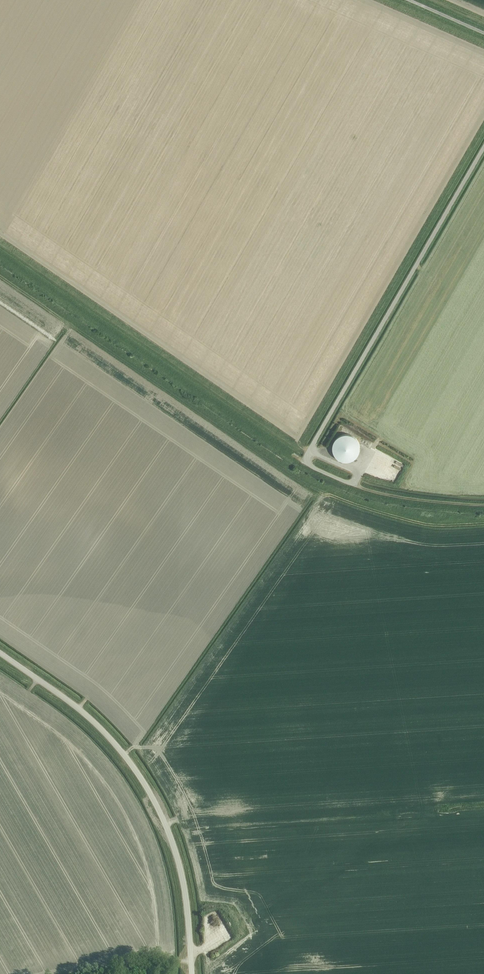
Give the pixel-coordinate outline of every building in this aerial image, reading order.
[(332,444),(331,448),(332,452),(334,455),(337,458),(340,460),(344,461),(348,461),(352,460),(355,458),(357,455),(359,452),(360,448),(360,445),(359,441),(358,438),(355,435),(352,433),(349,432),(345,432),(341,433),(338,434),(335,437),(333,440),(332,444)]
